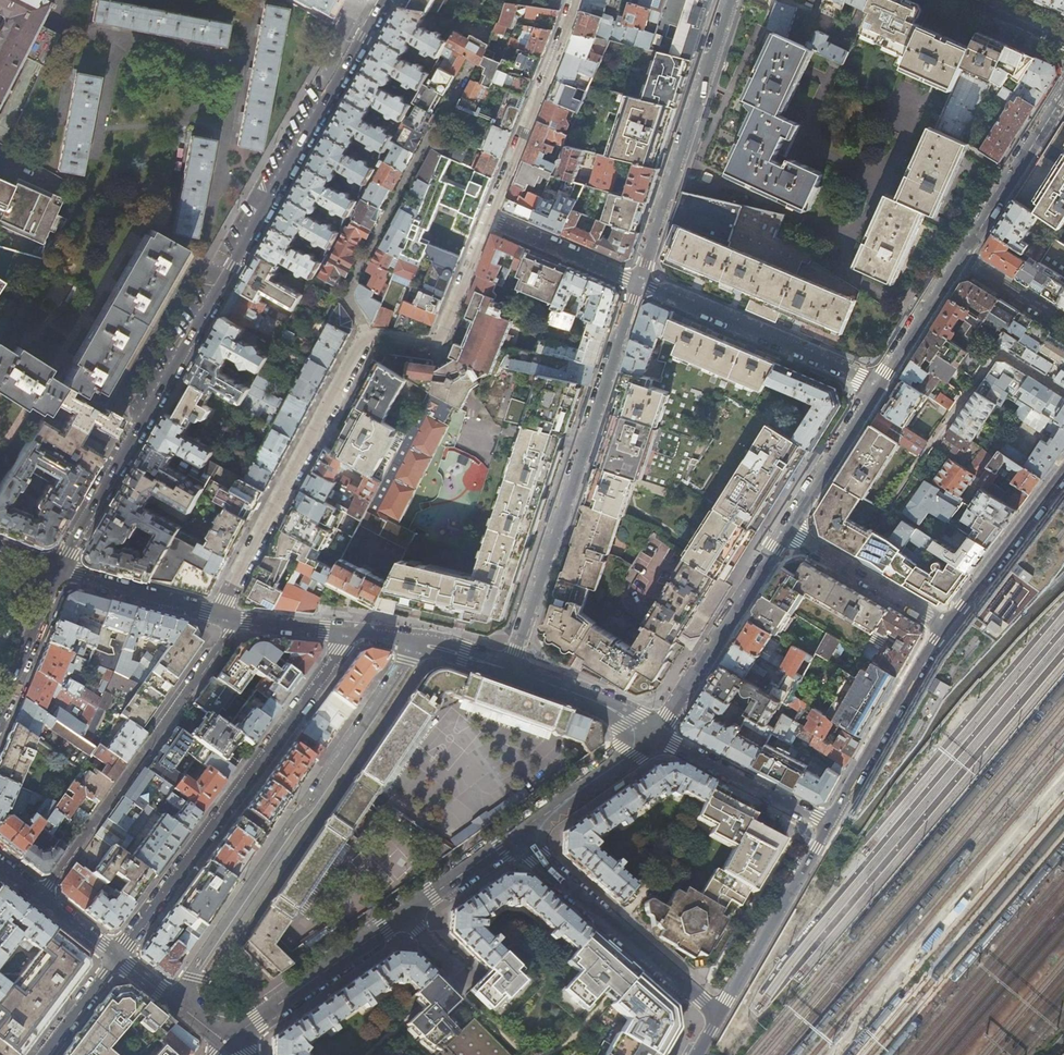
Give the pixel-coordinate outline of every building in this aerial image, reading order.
[(17,66),(23,69),(28,59),(43,67),(57,34),(38,24),(47,7),(51,8),(53,4),(46,0),(0,0),(0,15),(2,16),(0,19),(0,99),(17,66)] [(223,47),(224,43),(227,43),(231,21),(214,18),(214,21),(100,0),(96,0),(92,21),(223,47)] [(328,18),(337,0),(295,0),(328,18)] [(408,9),(428,12),(437,14),(445,0),(413,0),(409,8),(408,9)] [(585,0),(579,19),(574,34),(610,40),(651,50),(656,33),(654,32),(655,29),(652,28),(651,31),(646,29),(649,18),(660,22),(663,12),(639,5),(636,4),(632,2),(627,17),(621,15),(619,21),(613,20),(613,19),(612,16),(603,13),(607,4),(619,8),(622,0),(585,0)] [(667,0),(641,0),(639,5),(663,12),(667,0)] [(663,12),(660,22),(656,33),(651,50),(659,52),(693,60),(693,59),(697,48),(712,1),(713,0),(667,0),(663,12)] [(746,2),(769,9),(772,0),(747,0),(746,2)] [(800,6),(782,0),(779,0),(776,10),(769,27),(789,37),(800,6)] [(779,0),(772,0),(769,9),(776,10),(779,0)] [(848,0),(825,0),(822,7),(841,15),(847,2),(848,0)] [(872,0),(848,0),(847,2),(867,11),(872,0)] [(916,22),(922,10),(920,6),(906,0),(872,0),(867,11),(857,33),(890,47),(899,51),(897,55),(893,64),(903,69),(904,66),(921,28),(923,25),(916,22)] [(1054,6),(1063,11),(1063,0),(1057,0),(1054,6)] [(237,145),(259,149),(285,9),(284,9),(285,6),(261,1),(260,7),(263,8),(259,26),(256,26),(254,36),(257,36),(251,69),(249,69),(247,78),(249,79),(243,113),(240,112),(238,122),(241,123),(237,145)] [(491,39),(495,41),(498,33),(504,35),(508,27),(512,29),(519,4),(505,2),(491,39)] [(527,16),(546,20),(547,13),(557,16),(559,10),(547,8),(528,6),(527,16)] [(428,12),(408,9),(400,7),(391,23),(382,39),(403,53),(403,52),(404,52),(405,52),(406,52),(407,51),(408,51),(409,50),(409,49),(409,48),(409,47),(409,46),(409,45),(408,44),(410,41),(414,43),(414,44),(425,50),(424,53),(430,56),(431,54),(439,58),(446,46),(450,38),(447,37),(445,40),(441,38),(442,35),(436,32),(435,34),(424,29),(421,25),(428,12)] [(834,32),(841,15),(822,7),(814,26),(834,32)] [(445,25),(455,29),(462,17),(441,14),(439,22),(438,24),(444,27),(445,25)] [(769,27),(767,26),(704,164),(756,188),(758,185),(809,209),(825,174),(791,159),(788,166),(775,160),(787,136),(792,138),(798,124),(781,115),(812,48),(807,46),(789,37),(769,27)] [(546,46),(553,31),(546,30),(527,27),(527,32),(533,34),(528,48),(525,47),(523,51),(542,56),(546,46)] [(948,40),(921,28),(904,66),(954,88),(971,50),(948,40)] [(848,51),(827,41),(830,34),(819,30),(814,43),(809,41),(807,46),(812,48),(843,63),(848,51)] [(453,31),(450,38),(446,46),(466,57),(469,58),(481,64),(487,49),(489,45),(473,37),(470,42),(461,37),(462,36),(453,31)] [(979,32),(971,50),(954,88),(941,116),(936,129),(965,141),(989,89),(993,79),(1008,45),(993,39),(979,32)] [(610,40),(574,34),(571,43),(567,52),(599,63),(610,40)] [(403,53),(382,39),(372,56),(363,72),(384,84),(385,84),(386,85),(388,84),(389,83),(390,83),(391,81),(391,80),(391,79),(391,77),(390,76),(392,73),(396,75),(396,76),(407,82),(406,85),(411,88),(413,86),(417,88),(416,91),(413,92),(409,98),(411,99),(414,101),(424,83),(432,69),(429,67),(426,72),(422,69),(424,67),(418,63),(416,66),(404,59),(403,60),(400,58),(403,53)] [(1018,49),(1008,45),(993,79),(1014,93),(1022,80),(1036,58),(1018,49)] [(466,57),(446,46),(439,58),(437,61),(440,63),(443,58),(449,61),(445,70),(456,76),(460,69),(466,57)] [(897,55),(899,51),(890,47),(888,51),(897,55)] [(492,89),(500,69),(502,63),(493,60),(495,53),(487,49),(481,64),(487,67),(480,83),(492,89)] [(540,63),(542,56),(523,51),(522,51),(517,65),(503,60),(502,63),(500,69),(515,76),(516,76),(516,75),(517,75),(532,81),(540,63)] [(599,63),(567,52),(560,69),(556,79),(588,90),(589,86),(599,63)] [(686,83),(693,60),(659,52),(645,99),(678,107),(686,83)] [(1045,61),(1036,58),(1022,80),(1034,87),(1031,91),(1025,88),(1020,96),(1035,106),(1036,107),(1048,88),(1057,74),(1056,70),(1055,66),(1045,61)] [(435,65),(432,69),(424,83),(443,94),(445,95),(448,90),(456,76),(445,70),(435,65)] [(58,169),(80,173),(84,152),(87,153),(89,142),(86,142),(92,109),(95,109),(97,99),(94,99),(98,78),(94,77),(95,74),(73,69),(71,80),(74,81),(58,169)] [(500,86),(507,89),(526,97),(529,89),(532,81),(517,75),(516,75),(516,76),(515,76),(500,69),(492,89),(498,91),(500,86)] [(384,84),(363,72),(355,86),(348,99),(369,112),(375,101),(378,102),(377,104),(377,107),(389,114),(389,116),(389,117),(390,118),(391,119),(392,119),(393,119),(394,119),(395,118),(395,117),(400,120),(398,122),(396,123),(394,126),(398,129),(402,121),(413,103),(414,101),(411,99),(409,104),(404,102),(404,101),(404,100),(404,98),(403,97),(401,96),(400,97),(399,97),(398,98),(382,89),(384,84)] [(835,94),(844,74),(839,72),(830,92),(835,94)] [(588,90),(556,79),(551,93),(547,100),(569,109),(578,112),(588,90)] [(1014,93),(993,79),(989,89),(1008,100),(1004,108),(1006,109),(980,151),(999,163),(1008,150),(1018,133),(1035,107),(1035,106),(1020,96),(1014,93)] [(485,105),(492,89),(480,83),(472,80),(467,90),(463,97),(465,97),(479,103),(485,105)] [(433,113),(443,94),(424,83),(414,101),(413,103),(418,106),(433,113)] [(569,147),(585,151),(598,154),(621,160),(636,163),(657,168),(661,156),(673,122),(678,107),(645,99),(589,86),(588,90),(578,112),(568,134),(565,144),(564,146),(568,147),(569,147)] [(519,113),(526,97),(507,89),(501,102),(504,103),(496,122),(493,121),(492,124),(511,132),(519,113)] [(884,111),(891,95),(883,92),(876,108),(884,111)] [(475,112),(479,103),(465,97),(459,109),(471,114),(472,112),(475,112)] [(369,112),(348,99),(337,118),(327,134),(350,148),(350,147),(352,147),(354,143),(353,140),(357,133),(360,134),(360,135),(360,138),(372,145),(371,148),(376,151),(378,148),(382,150),(380,153),(377,154),(374,161),(378,163),(381,159),(391,141),(394,136),(386,132),(388,129),(382,126),(381,129),(369,122),(366,119),(370,112),(369,112)] [(569,109),(547,100),(543,110),(539,121),(565,133),(568,124),(565,118),(569,109)] [(433,113),(418,106),(411,119),(409,118),(406,123),(425,133),(427,128),(435,114),(433,113)] [(967,143),(965,141),(936,129),(941,116),(932,111),(926,124),(934,128),(901,201),(924,211),(934,215),(967,143)] [(406,123),(402,121),(398,129),(394,136),(391,141),(414,152),(417,147),(425,133),(406,123)] [(565,133),(539,121),(531,141),(523,160),(552,172),(559,156),(556,155),(553,163),(540,157),(542,151),(547,154),(547,155),(551,157),(555,147),(546,143),(547,140),(552,139),(565,144),(568,134),(565,133)] [(1063,122),(1060,127),(1040,159),(1021,189),(1015,199),(1040,215),(1060,229),(1063,222),(1063,121),(1063,122)] [(506,146),(511,132),(492,124),(490,128),(492,129),(484,150),(484,151),(501,158),(506,146)] [(173,232),(195,236),(199,215),(202,216),(204,206),(201,205),(207,172),(210,172),(212,162),(209,162),(213,140),(209,139),(209,136),(188,132),(185,143),(189,143),(173,232)] [(350,148),(327,134),(318,152),(309,167),(332,180),(332,179),(333,179),(334,178),(335,177),(336,176),(336,175),(336,174),(335,173),(338,168),(341,169),(341,171),(353,177),(353,178),(353,179),(353,180),(353,181),(354,181),(354,182),(355,182),(356,182),(357,182),(358,182),(359,181),(363,183),(362,186),(359,186),(355,193),(360,195),(370,179),(375,169),(368,165),(368,163),(368,162),(367,161),(366,160),(365,160),(364,160),(363,160),(362,161),(347,153),(350,148)] [(445,140),(454,144),(457,138),(448,134),(445,140)] [(451,159),(462,163),(467,150),(454,144),(445,140),(441,138),(438,143),(425,167),(419,178),(432,184),(433,182),(443,156),(451,159)] [(406,167),(414,152),(391,141),(381,159),(404,171),(406,167)] [(467,150),(462,163),(471,168),(475,159),(470,157),(472,152),(474,153),(476,147),(471,145),(469,144),(467,150)] [(585,151),(569,147),(568,147),(564,158),(562,157),(561,158),(560,158),(559,162),(560,163),(560,164),(562,164),(558,178),(567,180),(574,182),(585,151)] [(496,169),(501,158),(484,151),(476,170),(477,170),(493,177),(496,169)] [(621,160),(598,154),(588,186),(612,192),(621,160)] [(403,253),(422,260),(429,243),(422,240),(437,203),(461,213),(454,229),(469,235),(486,193),(493,177),(477,170),(476,170),(469,190),(442,180),(451,159),(443,156),(432,184),(431,186),(426,197),(425,200),(421,210),(412,232),(410,235),(403,253)] [(404,171),(381,159),(378,163),(375,169),(370,179),(374,181),(391,190),(393,191),(398,182),(404,171)] [(552,172),(523,160),(515,180),(508,198),(536,210),(544,190),(546,185),(543,184),(538,195),(530,192),(527,199),(522,196),(523,193),(525,194),(530,182),(536,185),(538,181),(539,182),(542,175),(550,178),(551,176),(552,172)] [(660,169),(657,168),(636,163),(626,196),(647,202),(649,202),(654,187),(660,169)] [(332,180),(309,167),(299,185),(291,199),(312,211),(313,212),(315,212),(317,211),(318,210),(318,208),(318,207),(318,206),(318,205),(320,200),(324,202),(324,204),(334,210),(334,211),(334,212),(334,213),(335,214),(336,214),(337,215),(338,215),(340,214),(340,213),(345,215),(343,218),(341,219),(337,225),(339,226),(341,228),(357,201),(349,197),(350,195),(350,194),(350,193),(349,193),(349,192),(347,191),(346,192),(345,192),(344,192),(344,193),(331,187),(328,185),(332,180)] [(44,244),(64,198),(17,177),(14,184),(0,178),(0,225),(44,244)] [(432,184),(419,178),(415,185),(411,193),(425,200),(426,197),(431,186),(432,184)] [(574,210),(578,201),(570,198),(576,183),(574,182),(567,180),(559,196),(544,190),(536,210),(531,221),(547,228),(563,235),(574,210)] [(391,190),(374,181),(372,183),(374,183),(371,189),(370,189),(369,188),(368,189),(367,190),(366,192),(367,193),(368,193),(364,200),(379,209),(380,209),(391,190)] [(588,186),(585,185),(578,201),(574,210),(609,223),(621,229),(636,232),(637,232),(646,202),(647,202),(626,196),(612,192),(588,186)] [(674,223),(676,224),(767,261),(777,237),(785,216),(684,191),(679,207),(674,223)] [(409,197),(406,202),(421,210),(425,200),(411,193),(409,197)] [(892,283),(924,211),(901,201),(890,197),(859,268),(892,283)] [(536,210),(508,198),(503,210),(516,216),(531,222),(531,221),(536,210)] [(312,211),(291,199),(283,213),(275,226),(297,239),(303,227),(306,228),(305,229),(306,234),(316,240),(316,241),(316,242),(316,243),(317,244),(318,244),(319,245),(320,245),(321,244),(322,243),(328,246),(326,249),(324,249),(322,253),(326,255),(327,254),(341,228),(339,226),(336,230),(331,227),(332,227),(332,225),(331,224),(330,223),(329,223),(328,223),(326,223),(325,224),(310,215),(312,211)] [(1023,241),(1040,215),(1015,199),(1009,208),(993,233),(1012,245),(1014,247),(1023,252),(1029,244),(1023,241)] [(374,219),(379,209),(364,200),(358,210),(354,219),(373,228),(375,225),(377,220),(374,219)] [(421,210),(406,202),(398,216),(394,224),(412,232),(421,210)] [(579,242),(597,250),(609,223),(574,210),(563,235),(579,242)] [(373,228),(354,219),(350,226),(348,225),(341,237),(357,246),(363,235),(368,237),(369,235),(373,228)] [(639,233),(636,232),(621,229),(609,223),(597,250),(624,261),(631,258),(633,250),(639,233)] [(412,232),(394,224),(392,227),(388,235),(383,243),(381,248),(401,258),(403,253),(410,235),(412,232)] [(816,253),(777,237),(767,261),(676,224),(662,257),(752,295),(746,310),(750,311),(776,322),(782,308),(843,333),(857,299),(798,274),(802,261),(809,263),(816,253)] [(297,239),(275,226),(267,241),(260,253),(281,266),(283,262),(300,271),(300,272),(299,272),(300,273),(300,274),(300,275),(302,276),(303,276),(305,276),(306,275),(306,274),(307,275),(307,277),(306,280),(310,282),(322,262),(326,255),(322,253),(320,256),(321,258),(319,261),(315,258),(315,256),(314,255),(314,254),(313,254),(312,253),(311,253),(310,254),(309,254),(309,255),(308,255),(297,249),(294,250),(293,251),(291,250),(294,245),(297,246),(301,245),(303,242),(297,239)] [(61,383),(73,390),(105,408),(105,409),(106,408),(125,374),(140,348),(159,315),(180,277),(194,253),(151,228),(60,383),(61,383)] [(1009,250),(1012,245),(993,233),(988,241),(983,250),(984,258),(1000,268),(1016,278),(1020,272),(1031,257),(1023,252),(1014,247),(1012,249),(1022,256),(1021,258),(1009,250)] [(516,256),(520,246),(493,234),(483,260),(478,274),(479,274),(497,282),(503,285),(509,270),(506,269),(502,277),(499,275),(503,266),(495,263),(501,250),(516,256)] [(357,246),(341,237),(335,248),(336,250),(333,257),(352,267),(356,259),(351,256),(357,246)] [(1056,237),(1049,248),(1045,253),(1039,262),(1057,273),(1063,277),(1063,278),(1063,243),(1056,237)] [(1043,245),(1034,239),(1031,244),(1029,243),(1029,244),(1023,252),(1031,257),(1039,262),(1045,253),(1040,250),(1043,245)] [(453,267),(457,256),(429,243),(422,260),(420,265),(413,282),(412,284),(424,290),(427,291),(443,299),(453,277),(453,275),(453,274),(453,272),(452,270),(451,269),(452,266),(453,267)] [(1049,248),(1043,245),(1040,250),(1045,253),(1049,248)] [(45,257),(49,250),(37,246),(35,254),(45,257)] [(555,304),(571,268),(560,263),(559,266),(529,253),(530,250),(520,246),(516,256),(512,265),(520,269),(517,275),(522,277),(518,288),(555,304)] [(401,258),(381,248),(376,256),(373,262),(390,270),(395,272),(395,271),(401,258)] [(281,266),(260,253),(247,276),(239,289),(246,293),(260,301),(265,293),(295,310),(304,294),(282,282),(280,283),(274,280),(277,274),(278,274),(279,273),(278,273),(282,266),(281,266)] [(330,256),(327,254),(326,255),(322,262),(325,264),(330,256)] [(352,267),(333,257),(329,264),(326,264),(320,276),(336,284),(342,274),(347,276),(352,267)] [(1057,273),(1039,262),(1031,257),(1020,272),(1046,289),(1057,273)] [(420,265),(401,258),(395,271),(412,278),(410,281),(413,282),(420,265)] [(390,270),(373,262),(368,270),(377,274),(370,287),(377,291),(386,295),(390,285),(386,283),(389,278),(387,275),(390,270)] [(571,268),(555,304),(554,308),(563,311),(574,290),(576,291),(575,293),(580,295),(577,301),(583,304),(586,297),(591,299),(589,305),(587,304),(585,308),(588,309),(586,313),(580,310),(582,307),(575,304),(571,314),(608,327),(613,311),(619,294),(615,287),(595,278),(571,268)] [(1063,293),(1063,278),(1063,277),(1057,273),(1046,289),(1020,272),(1016,278),(1033,288),(1035,285),(1045,292),(1043,295),(1047,297),(1057,304),(1063,293)] [(514,319),(505,316),(503,314),(503,313),(503,312),(504,310),(502,309),(503,308),(505,308),(506,308),(507,307),(507,306),(507,305),(507,303),(507,302),(506,301),(504,300),(503,300),(502,300),(501,300),(499,303),(494,301),(497,294),(494,289),(497,282),(479,274),(467,302),(471,303),(466,316),(473,319),(465,339),(466,339),(477,341),(477,342),(503,346),(514,319)] [(958,288),(951,299),(967,309),(968,309),(971,305),(973,307),(972,309),(976,311),(977,309),(983,312),(980,316),(986,320),(1000,299),(986,291),(970,281),(962,283),(958,288)] [(374,296),(377,291),(370,287),(361,283),(357,291),(357,299),(362,305),(373,321),(374,322),(375,322),(380,308),(383,301),(374,296)] [(1045,292),(1035,285),(1033,288),(1043,295),(1045,292)] [(246,293),(239,289),(231,304),(224,316),(231,320),(246,293)] [(440,308),(443,299),(427,291),(424,290),(422,294),(415,292),(411,302),(437,315),(440,308)] [(260,301),(246,293),(231,320),(245,328),(248,324),(277,341),(285,328),(287,324),(263,311),(266,304),(260,301)] [(433,325),(437,315),(411,302),(406,299),(394,330),(408,332),(410,314),(433,325)] [(962,317),(967,309),(951,299),(943,313),(933,328),(948,338),(949,338),(954,331),(954,330),(951,329),(959,316),(962,318),(962,317)] [(1014,308),(1000,299),(986,320),(1003,331),(1006,326),(1010,328),(1020,312),(1014,308)] [(665,338),(665,336),(671,318),(673,311),(651,302),(644,305),(638,321),(633,338),(655,347),(658,338),(655,334),(665,338)] [(340,303),(329,323),(350,334),(351,331),(353,329),(352,320),(340,303)] [(263,311),(287,324),(290,318),(266,304),(263,311)] [(380,308),(375,322),(373,327),(381,328),(388,329),(394,313),(380,308)] [(563,311),(554,308),(535,351),(571,359),(571,360),(595,365),(599,355),(605,337),(608,327),(571,314),(563,311)] [(980,316),(968,309),(967,309),(962,317),(966,320),(956,333),(954,331),(949,338),(965,349),(979,331),(991,339),(991,340),(997,343),(1005,332),(1003,331),(986,320),(980,316)] [(1026,316),(1020,312),(1010,328),(1011,331),(1014,333),(1016,332),(1024,337),(1034,321),(1026,316)] [(245,328),(231,320),(224,316),(216,329),(204,352),(225,363),(229,357),(228,356),(229,354),(230,354),(233,355),(232,357),(243,362),(245,367),(249,366),(260,372),(268,357),(269,356),(260,351),(261,350),(258,346),(256,346),(252,346),(242,340),(241,342),(239,341),(238,338),(238,337),(239,338),(245,328)] [(671,318),(665,336),(679,342),(674,354),(762,391),(767,383),(778,364),(671,318)] [(1046,329),(1034,321),(1024,337),(1021,342),(1039,353),(1050,334),(1051,332),(1046,329)] [(344,345),(350,334),(329,323),(320,340),(341,351),(344,345)] [(277,341),(248,324),(245,328),(275,345),(277,341)] [(303,338),(285,328),(277,341),(283,344),(296,350),(303,338)] [(933,360),(938,353),(936,353),(948,338),(933,328),(930,333),(913,360),(922,365),(928,357),(933,360)] [(1007,333),(1005,332),(997,343),(1002,347),(1023,360),(1030,364),(1039,353),(1021,342),(1007,333)] [(1050,334),(1039,353),(1055,362),(1063,368),(1063,343),(1050,334)] [(655,347),(633,338),(627,354),(622,371),(625,372),(646,376),(654,352),(659,354),(661,350),(657,348),(655,347)] [(964,363),(971,353),(965,349),(949,338),(948,338),(936,353),(938,353),(958,367),(959,368),(962,363),(964,363)] [(492,373),(503,346),(477,342),(477,341),(466,339),(465,339),(463,345),(455,342),(449,357),(452,357),(453,359),(443,365),(441,365),(428,390),(406,433),(395,454),(381,481),(372,499),(366,510),(397,526),(448,427),(443,424),(453,406),(461,410),(472,389),(480,384),(477,380),(488,373),(488,372),(492,373)] [(335,361),(341,351),(320,340),(310,358),(331,369),(335,361)] [(274,360),(283,344),(277,341),(275,345),(269,356),(268,357),(274,360)] [(49,400),(60,383),(44,373),(47,369),(13,348),(11,352),(0,345),(0,390),(24,405),(26,401),(42,411),(49,400)] [(507,354),(515,356),(517,348),(510,347),(510,348),(507,354)] [(225,363),(204,352),(195,366),(188,379),(195,383),(213,393),(215,389),(242,404),(244,401),(249,392),(250,389),(224,373),(223,368),(225,363)] [(958,367),(938,353),(933,360),(932,361),(933,361),(952,375),(958,367)] [(1046,374),(1055,362),(1039,353),(1030,364),(1038,369),(1046,374)] [(428,390),(441,365),(434,364),(434,361),(434,360),(433,360),(433,359),(432,358),(431,358),(429,358),(429,359),(428,359),(428,358),(388,354),(382,364),(385,365),(408,379),(428,390)] [(275,361),(274,360),(268,357),(260,372),(258,374),(265,378),(275,361)] [(325,380),(331,369),(310,358),(301,375),(322,386),(325,380)] [(592,376),(595,365),(571,360),(568,372),(505,358),(501,366),(520,370),(586,384),(589,385),(592,376)] [(927,369),(922,365),(913,360),(908,368),(902,377),(904,378),(925,393),(930,396),(939,383),(944,386),(947,383),(927,369)] [(952,375),(933,361),(927,369),(947,383),(952,375)] [(976,391),(997,404),(1001,407),(1007,397),(1020,406),(1014,416),(1023,421),(1024,421),(1033,408),(1048,417),(1056,422),(1061,425),(1063,427),(1063,398),(1030,377),(1014,367),(1005,362),(997,361),(981,385),(976,391)] [(382,364),(380,362),(358,406),(362,408),(386,422),(408,379),(385,365),(382,364)] [(778,364),(767,383),(813,402),(814,401),(817,402),(794,439),(810,448),(813,450),(841,405),(836,388),(778,364)] [(1063,368),(1058,376),(1055,374),(1052,378),(1063,385),(1063,368)] [(586,384),(520,370),(516,383),(539,390),(533,406),(511,399),(503,421),(524,426),(563,434),(567,421),(573,423),(574,421),(581,400),(586,384)] [(651,377),(646,376),(625,372),(619,390),(612,412),(656,426),(668,392),(649,385),(651,377)] [(258,391),(265,378),(258,374),(250,389),(249,392),(303,421),(308,413),(313,403),(291,392),(284,405),(258,391)] [(316,397),(322,386),(301,375),(291,392),(313,403),(316,397)] [(905,426),(925,393),(904,378),(883,411),(905,426)] [(71,394),(73,390),(61,383),(60,383),(49,400),(65,409),(65,407),(69,409),(62,420),(84,432),(90,422),(94,424),(93,425),(112,436),(117,427),(122,418),(105,409),(105,408),(103,412),(71,394)] [(206,405),(213,393),(195,383),(175,418),(190,427),(195,418),(200,422),(203,417),(205,419),(207,418),(212,410),(212,408),(206,405)] [(997,404),(976,391),(964,409),(952,427),(972,441),(997,404)] [(303,421),(249,392),(244,401),(277,419),(274,424),(269,421),(267,424),(273,427),(294,438),(299,429),(303,421)] [(937,401),(950,410),(953,406),(955,403),(943,394),(937,401)] [(406,433),(386,422),(362,408),(337,454),(381,481),(395,454),(406,433)] [(1041,427),(1048,417),(1033,408),(1024,421),(1038,431),(1041,427)] [(877,418),(872,425),(899,443),(919,455),(923,448),(928,441),(905,426),(883,411),(881,410),(877,418)] [(656,426),(612,412),(602,442),(594,464),(635,478),(639,479),(656,426)] [(190,427),(175,418),(168,414),(160,429),(152,442),(174,454),(177,449),(206,466),(210,460),(215,450),(215,448),(215,447),(214,446),(213,446),(212,446),(211,446),(210,447),(209,447),(201,442),(201,441),(201,440),(200,439),(199,438),(198,438),(197,438),(196,438),(195,439),(188,435),(189,434),(187,433),(190,427)] [(1050,430),(1056,422),(1048,417),(1041,427),(1043,429),(1045,427),(1050,430)] [(78,443),(84,432),(62,420),(56,430),(53,428),(54,427),(38,418),(27,436),(35,441),(37,437),(40,439),(42,437),(66,452),(65,454),(71,457),(72,455),(76,458),(75,461),(74,460),(73,462),(74,462),(91,472),(96,463),(101,454),(83,443),(82,445),(78,443)] [(1052,438),(1061,425),(1056,422),(1050,430),(1047,436),(1049,437),(1052,438)] [(778,498),(810,448),(794,439),(770,424),(718,507),(757,532),(778,498)] [(899,443),(872,425),(866,434),(846,467),(836,482),(865,498),(899,443)] [(1063,449),(1063,427),(1061,425),(1052,438),(1049,437),(1046,442),(1042,439),(1030,458),(1024,467),(1042,478),(1056,459),(1062,452),(1063,449)] [(563,434),(524,426),(474,579),(401,562),(389,584),(377,608),(376,610),(388,613),(392,614),(396,598),(402,599),(401,602),(411,604),(422,607),(456,615),(468,618),(476,619),(476,617),(492,621),(494,616),(504,619),(516,581),(519,582),(530,547),(528,547),(533,532),(535,533),(547,498),(544,497),(549,483),(551,484),(563,449),(560,449),(564,436),(562,436),(563,434)] [(288,448),(294,438),(273,427),(264,444),(285,455),(288,448)] [(972,441),(952,427),(944,438),(955,445),(951,450),(957,453),(960,448),(966,451),(973,441),(972,441)] [(1047,436),(1050,430),(1045,427),(1043,429),(1042,432),(1047,436)] [(34,442),(35,441),(27,436),(6,472),(22,482),(26,478),(26,477),(26,476),(26,475),(25,474),(28,469),(51,482),(50,484),(49,483),(48,483),(47,483),(46,483),(45,484),(38,497),(49,503),(51,500),(56,503),(53,509),(66,516),(83,487),(91,472),(74,462),(73,464),(61,457),(58,457),(55,455),(57,453),(49,448),(47,451),(45,450),(44,448),(34,442)] [(174,454),(152,442),(145,454),(140,464),(153,471),(154,469),(164,474),(162,477),(182,488),(187,478),(188,477),(169,466),(176,455),(174,454)] [(1008,443),(1001,452),(1018,463),(1024,454),(1008,443)] [(280,464),(285,455),(264,444),(254,461),(275,473),(280,464)] [(320,459),(314,470),(336,481),(344,464),(345,466),(349,468),(349,469),(359,475),(360,473),(367,477),(361,488),(352,484),(354,481),(344,475),(340,483),(359,493),(372,499),(381,481),(337,454),(326,448),(320,459)] [(970,467),(979,473),(992,456),(983,450),(970,467)] [(1024,467),(1018,463),(1001,452),(990,467),(999,473),(1005,477),(1009,472),(1002,467),(1006,461),(1009,462),(1008,462),(1008,463),(1009,464),(1010,465),(1010,466),(1010,467),(1011,468),(1012,469),(1013,469),(1014,468),(1017,470),(1018,470),(1019,470),(1020,470),(1021,470),(1013,481),(1017,484),(1030,493),(1032,491),(1042,478),(1024,467)] [(1030,458),(1024,454),(1018,463),(1024,467),(1030,458)] [(978,483),(981,479),(979,477),(945,455),(942,458),(947,462),(932,484),(941,489),(938,494),(960,507),(966,498),(961,495),(973,479),(978,483)] [(202,493),(216,500),(228,507),(251,519),(258,505),(266,490),(245,479),(239,476),(210,460),(206,466),(203,471),(212,476),(205,488),(202,493)] [(270,482),(275,473),(254,461),(245,479),(266,490),(270,482)] [(153,471),(140,464),(132,477),(125,489),(148,501),(153,494),(157,492),(191,512),(202,493),(205,488),(200,485),(195,486),(193,481),(187,478),(182,488),(162,477),(161,479),(151,474),(153,471)] [(635,478),(594,464),(588,483),(582,501),(588,503),(622,516),(622,517),(635,478)] [(992,483),(999,473),(990,467),(983,476),(981,479),(978,483),(977,484),(983,487),(1018,510),(1023,503),(1030,493),(1017,484),(1010,494),(992,483)] [(336,481),(314,470),(310,477),(304,489),(327,502),(330,497),(332,498),(336,491),(334,489),(338,482),(336,481)] [(6,472),(0,481),(0,530),(12,535),(22,509),(11,505),(9,500),(16,489),(17,489),(18,489),(19,488),(22,482),(6,472)] [(948,523),(960,507),(938,494),(941,489),(932,484),(925,479),(902,511),(919,524),(928,512),(948,523)] [(340,483),(338,482),(334,489),(336,491),(348,497),(354,495),(357,496),(359,493),(340,483)] [(882,508),(865,498),(836,482),(824,501),(816,513),(822,534),(834,541),(858,554),(874,530),(887,511),(882,508)] [(983,487),(971,506),(1005,527),(1011,519),(1018,510),(983,487)] [(148,501),(125,489),(118,501),(112,512),(140,528),(143,524),(160,534),(158,538),(172,546),(181,529),(183,527),(147,506),(149,502),(148,501)] [(346,511),(327,502),(304,489),(299,498),(295,506),(334,526),(338,528),(346,511)] [(372,499),(359,493),(357,496),(348,512),(362,519),(366,510),(372,499)] [(843,825),(860,838),(899,782),(933,739),(999,662),(1063,599),(1063,495),(942,655),(843,825)] [(46,508),(49,503),(38,497),(35,502),(35,503),(35,504),(35,505),(38,506),(35,511),(29,512),(22,509),(12,535),(24,540),(39,546),(52,542),(58,530),(66,516),(53,509),(52,511),(46,508)] [(575,607),(591,617),(605,594),(612,598),(633,565),(621,557),(609,553),(622,516),(588,503),(571,554),(555,601),(575,607)] [(322,549),(334,526),(295,506),(289,517),(282,528),(322,549)] [(971,506),(970,506),(962,520),(974,527),(974,526),(976,527),(970,536),(971,536),(990,547),(993,543),(994,541),(1005,527),(971,506)] [(240,539),(251,519),(228,507),(225,513),(223,511),(210,535),(212,536),(209,544),(231,556),(240,539)] [(739,560),(757,532),(718,507),(686,557),(717,576),(725,582),(726,581),(739,560)] [(366,510),(362,519),(360,523),(406,551),(415,535),(397,526),(366,510)] [(140,528),(112,512),(100,534),(97,539),(89,552),(88,556),(89,557),(91,562),(92,563),(94,564),(122,572),(126,558),(132,560),(135,548),(131,546),(128,548),(123,546),(122,543),(130,542),(134,535),(136,536),(140,528)] [(884,573),(904,547),(910,539),(918,529),(903,519),(889,538),(874,530),(858,554),(866,561),(867,560),(869,562),(871,563),(870,565),(884,573)] [(323,549),(322,549),(282,528),(279,536),(269,554),(301,559),(318,567),(321,562),(317,559),(323,549)] [(208,544),(181,529),(172,546),(152,580),(179,587),(209,596),(217,581),(225,567),(231,556),(209,544),(208,544)] [(904,547),(884,573),(894,579),(903,584),(917,565),(930,548),(935,540),(918,529),(910,539),(921,546),(914,554),(904,547)] [(980,559),(990,547),(971,536),(959,551),(956,552),(936,540),(935,540),(930,548),(952,561),(970,572),(980,559)] [(152,580),(172,546),(158,538),(146,556),(143,550),(135,548),(132,560),(126,558),(122,572),(132,575),(152,580)] [(276,608),(301,559),(269,554),(265,561),(255,580),(243,601),(245,604),(252,605),(261,606),(266,604),(268,603),(269,601),(276,604),(275,608),(276,608)] [(343,557),(342,559),(337,569),(329,582),(377,608),(389,584),(371,573),(372,572),(362,567),(362,568),(343,557)] [(716,577),(717,576),(686,557),(645,622),(648,624),(672,639),(676,642),(716,577)] [(285,609),(296,610),(318,567),(301,559),(276,608),(285,609)] [(765,595),(777,602),(827,632),(837,638),(862,653),(868,643),(870,639),(888,610),(888,609),(857,592),(833,578),(808,564),(804,561),(798,571),(799,572),(797,574),(783,567),(775,579),(765,595)] [(947,591),(953,595),(970,572),(952,561),(948,567),(941,563),(940,562),(938,562),(936,562),(935,563),(934,564),(933,566),(934,568),(935,570),(934,571),(933,570),(931,574),(917,565),(903,584),(908,587),(909,587),(911,588),(913,586),(926,593),(925,596),(929,598),(928,599),(938,605),(947,591)] [(321,562),(318,567),(296,610),(303,611),(311,612),(322,588),(320,587),(323,582),(328,585),(329,582),(337,569),(321,562)] [(74,593),(70,595),(66,596),(62,606),(55,623),(96,638),(101,626),(109,602),(100,600),(74,593)] [(827,632),(777,602),(765,595),(756,608),(750,618),(775,633),(778,635),(795,645),(799,647),(814,656),(816,652),(827,632)] [(575,607),(555,601),(547,626),(551,627),(549,633),(579,652),(596,624),(597,622),(591,617),(575,607)] [(118,604),(109,602),(101,626),(119,632),(116,640),(123,643),(136,609),(118,604)] [(888,610),(870,639),(881,646),(887,635),(899,642),(897,644),(892,641),(889,648),(882,659),(874,655),(878,649),(868,643),(862,653),(863,654),(866,656),(874,661),(898,676),(908,659),(922,633),(920,625),(908,618),(889,607),(888,610)] [(146,612),(136,609),(123,643),(113,672),(137,683),(141,685),(182,626),(185,622),(169,618),(146,612)] [(775,633),(750,618),(743,629),(736,641),(759,655),(764,658),(769,661),(783,669),(788,659),(779,654),(784,647),(771,639),(775,633)] [(96,638),(55,623),(53,628),(51,634),(46,644),(73,655),(88,661),(90,655),(84,652),(86,646),(93,649),(96,638)] [(668,647),(672,639),(648,624),(635,645),(641,649),(639,652),(633,648),(620,640),(617,645),(614,643),(617,638),(596,624),(579,652),(589,658),(588,659),(630,686),(641,669),(654,678),(666,659),(664,658),(670,648),(668,647)] [(183,626),(182,626),(141,685),(133,696),(128,704),(119,717),(125,721),(139,730),(140,729),(149,716),(171,685),(192,655),(200,644),(196,635),(193,628),(183,626)] [(826,657),(837,638),(827,632),(816,652),(826,657)] [(113,672),(123,643),(116,640),(111,639),(108,646),(111,647),(114,654),(108,655),(93,649),(90,655),(88,661),(89,662),(105,668),(113,672)] [(253,683),(259,676),(263,679),(278,658),(279,656),(280,655),(290,642),(270,640),(256,639),(237,648),(215,680),(235,695),(237,696),(244,687),(245,687),(246,688),(248,688),(249,687),(251,686),(252,685),(253,683)] [(759,655),(736,641),(728,653),(721,664),(782,700),(788,704),(793,694),(801,680),(783,669),(769,661),(767,664),(787,676),(781,687),(763,676),(766,670),(759,665),(758,666),(754,663),(759,655)] [(307,644),(290,642),(280,655),(285,655),(286,653),(288,653),(288,659),(284,663),(302,677),(310,666),(320,652),(318,648),(317,645),(307,644)] [(73,655),(46,644),(44,651),(41,657),(35,672),(59,687),(62,679),(65,673),(69,675),(68,676),(70,676),(70,677),(71,677),(73,675),(69,673),(72,668),(69,666),(73,655)] [(814,656),(799,647),(795,645),(788,659),(783,669),(801,680),(805,673),(809,666),(803,663),(806,657),(812,661),(814,656)] [(336,685),(330,693),(352,709),(355,705),(354,700),(360,692),(359,688),(360,688),(364,681),(364,680),(368,680),(373,672),(378,671),(389,655),(371,652),(366,651),(360,653),(354,660),(336,685)] [(89,662),(88,661),(73,655),(69,666),(72,668),(78,670),(79,668),(86,671),(88,666),(89,662)] [(893,683),(898,676),(874,661),(867,671),(863,669),(861,670),(857,676),(888,694),(888,693),(893,683)] [(105,668),(89,662),(88,666),(104,673),(105,668)] [(714,676),(707,686),(732,701),(738,691),(741,693),(742,693),(744,692),(745,691),(745,692),(746,693),(747,694),(749,694),(750,694),(752,694),(753,694),(754,692),(756,693),(755,698),(747,711),(749,712),(768,724),(782,700),(721,664),(714,676)] [(112,673),(113,672),(105,668),(104,673),(103,675),(100,674),(99,678),(102,680),(108,682),(112,673)] [(450,696),(458,699),(466,677),(455,673),(445,670),(440,670),(434,671),(428,675),(424,679),(414,694),(436,709),(440,703),(440,701),(440,700),(439,699),(438,698),(437,698),(438,696),(439,695),(442,693),(444,693),(447,693),(449,694),(449,695),(450,696)] [(882,703),(888,694),(857,676),(855,679),(838,670),(828,687),(832,689),(875,715),(882,703)] [(59,687),(35,672),(29,685),(26,692),(23,700),(48,717),(51,713),(45,710),(47,705),(50,706),(51,703),(48,701),(50,698),(66,708),(69,702),(83,711),(80,718),(85,721),(82,725),(58,708),(50,718),(81,740),(96,710),(77,698),(59,687)] [(137,683),(113,672),(112,673),(108,682),(103,693),(100,700),(96,710),(81,740),(88,744),(104,710),(106,711),(112,697),(107,695),(111,686),(129,694),(124,702),(128,704),(133,696),(131,695),(137,683)] [(466,677),(458,699),(561,736),(569,714),(570,712),(541,702),(498,687),(466,676),(466,677)] [(215,680),(211,678),(196,698),(191,705),(206,716),(207,714),(226,728),(233,718),(224,712),(235,695),(215,680)] [(83,690),(62,679),(59,687),(77,698),(83,690)] [(287,696),(263,679),(254,690),(258,692),(267,699),(279,708),(283,702),(287,696)] [(103,693),(108,682),(102,680),(98,691),(103,693)] [(738,731),(742,725),(743,722),(749,712),(747,711),(744,709),(736,722),(731,725),(731,726),(715,718),(716,717),(716,716),(717,714),(717,713),(719,711),(722,712),(726,711),(732,701),(707,686),(694,707),(683,724),(685,732),(699,739),(726,753),(738,731)] [(875,715),(832,689),(828,687),(822,698),(832,705),(827,715),(831,717),(863,737),(864,734),(868,728),(872,721),(875,715)] [(83,690),(77,698),(96,710),(100,700),(83,689),(83,690)] [(258,692),(254,690),(254,691),(246,702),(243,705),(269,722),(272,717),(279,708),(267,699),(263,705),(254,698),(258,692)] [(434,713),(436,709),(414,694),(413,693),(408,700),(389,728),(369,758),(351,784),(332,812),(329,817),(267,908),(268,909),(289,922),(350,831),(369,804),(372,798),(426,719),(429,720),(431,717),(434,713)] [(352,709),(330,693),(321,706),(314,715),(337,732),(341,726),(352,709)] [(793,694),(788,704),(799,710),(802,706),(806,708),(809,704),(793,694)] [(48,717),(23,700),(19,711),(16,717),(13,724),(35,739),(42,724),(49,729),(90,757),(92,755),(96,750),(90,745),(88,744),(81,740),(50,718),(48,717)] [(813,712),(816,708),(809,704),(806,708),(813,712)] [(259,735),(269,722),(243,705),(240,710),(247,714),(242,720),(237,727),(235,725),(238,720),(235,717),(233,718),(226,728),(241,738),(251,745),(259,735)] [(816,708),(813,712),(810,718),(812,719),(807,728),(824,738),(833,723),(830,719),(831,717),(827,715),(824,713),(816,708)] [(800,711),(794,721),(798,722),(804,712),(800,710),(800,711)] [(109,716),(116,720),(118,716),(112,712),(109,716)] [(749,712),(743,722),(749,726),(769,738),(773,733),(775,728),(771,725),(768,724),(749,712)] [(223,762),(241,738),(226,728),(220,724),(207,714),(206,716),(191,737),(190,738),(203,747),(223,762)] [(581,718),(569,714),(561,736),(581,743),(588,754),(595,749),(602,744),(600,734),(599,724),(589,721),(581,718)] [(786,735),(793,723),(792,723),(794,720),(783,714),(781,718),(775,728),(773,733),(779,736),(783,739),(786,735)] [(337,732),(314,715),(307,725),(301,732),(325,750),(337,732)] [(777,715),(771,725),(775,728),(781,718),(777,715)] [(825,754),(838,762),(833,770),(841,775),(842,773),(852,756),(831,743),(828,741),(824,738),(807,728),(798,722),(794,721),(794,720),(792,723),(793,723),(786,735),(783,739),(792,745),(793,745),(798,737),(825,754)] [(146,735),(139,730),(125,721),(106,750),(125,764),(136,749),(146,735)] [(743,722),(742,725),(738,731),(744,735),(749,726),(743,722)] [(35,739),(13,724),(10,733),(0,756),(0,780),(18,788),(38,741),(35,739)] [(838,726),(828,741),(831,743),(852,756),(854,752),(861,740),(843,730),(838,739),(834,736),(839,727),(838,726)] [(191,737),(176,727),(158,753),(150,764),(146,770),(172,789),(181,777),(194,760),(203,747),(190,738),(191,737)] [(744,735),(738,731),(726,753),(737,759),(753,767),(764,747),(744,735)] [(297,738),(293,743),(317,761),(320,757),(325,750),(301,732),(297,738)] [(96,736),(90,745),(96,750),(99,746),(98,745),(99,744),(103,746),(106,742),(96,736)] [(808,768),(814,758),(813,757),(809,755),(793,745),(792,745),(783,739),(779,736),(774,746),(767,742),(766,743),(764,747),(753,767),(757,770),(773,778),(781,782),(792,788),(795,790),(798,785),(808,768)] [(317,761),(293,743),(279,762),(270,775),(265,781),(292,799),(294,796),(288,792),(311,761),(316,764),(317,761)] [(106,750),(99,746),(96,750),(92,755),(105,765),(99,774),(112,783),(119,773),(125,764),(106,750)] [(234,770),(223,762),(203,747),(194,760),(206,768),(193,785),(181,777),(172,789),(186,799),(183,804),(200,816),(212,799),(227,778),(234,770)] [(833,770),(814,758),(808,768),(798,785),(795,790),(806,796),(819,802),(827,800),(832,790),(841,775),(833,770)] [(602,833),(619,822),(622,827),(630,821),(627,816),(638,808),(640,810),(642,808),(641,806),(655,796),(657,798),(659,797),(661,800),(669,794),(665,789),(668,787),(673,789),(670,794),(681,800),(684,795),(702,804),(710,786),(712,783),(692,772),(678,765),(667,765),(656,766),(607,801),(572,825),(563,832),(562,854),(578,868),(601,888),(619,903),(635,886),(618,872),(619,871),(617,870),(622,865),(614,858),(609,863),(595,851),(599,846),(592,840),(602,833)] [(169,794),(172,789),(146,770),(142,768),(133,782),(122,796),(133,804),(137,807),(141,810),(146,804),(154,809),(156,811),(159,807),(165,800),(169,794)] [(106,792),(112,783),(99,774),(94,770),(91,775),(90,774),(90,773),(89,773),(88,772),(87,772),(86,773),(85,773),(84,774),(84,775),(83,776),(83,777),(84,778),(84,779),(85,779),(86,780),(87,780),(81,788),(99,801),(106,792)] [(0,780),(0,844),(14,855),(18,859),(28,845),(35,834),(39,829),(53,810),(57,804),(45,799),(33,816),(32,815),(28,821),(28,822),(27,823),(27,824),(27,825),(28,825),(28,826),(25,829),(9,816),(11,811),(12,812),(22,789),(18,788),(0,780)] [(292,799),(265,781),(255,795),(245,809),(266,826),(271,829),(273,827),(269,824),(286,799),(290,802),(292,799)] [(97,804),(99,801),(81,788),(73,782),(72,782),(66,790),(72,795),(69,800),(62,796),(57,804),(53,810),(69,822),(72,824),(79,829),(87,817),(89,815),(76,806),(84,796),(90,800),(91,799),(97,804)] [(726,794),(710,786),(702,804),(695,818),(714,827),(710,835),(735,849),(721,874),(715,871),(700,897),(731,915),(747,889),(751,892),(781,842),(745,823),(750,815),(723,801),(726,794)] [(22,812),(20,815),(23,814),(28,804),(34,806),(38,796),(26,791),(21,802),(23,803),(21,808),(24,809),(22,812)] [(183,804),(169,794),(165,800),(179,810),(172,818),(169,816),(169,815),(159,807),(156,811),(157,811),(162,815),(187,834),(193,825),(200,816),(183,804)] [(133,804),(122,796),(115,807),(106,819),(125,832),(131,824),(137,816),(128,810),(133,804)] [(375,800),(372,798),(369,804),(371,806),(369,809),(392,824),(430,851),(438,840),(399,813),(377,798),(375,800)] [(482,830),(512,808),(506,801),(485,815),(483,813),(469,823),(471,825),(449,841),(455,849),(463,843),(482,830)] [(145,822),(154,809),(146,804),(141,810),(139,813),(137,816),(145,822)] [(241,814),(238,818),(257,832),(260,834),(261,835),(266,826),(245,809),(241,814)] [(61,833),(55,829),(61,822),(66,826),(69,829),(72,824),(69,822),(53,810),(39,829),(58,842),(60,842),(61,841),(62,840),(63,839),(63,838),(63,836),(62,835),(62,834),(61,833)] [(172,854),(187,834),(162,815),(146,836),(151,839),(149,842),(144,838),(129,859),(151,874),(155,877),(172,854)] [(145,822),(137,816),(131,824),(139,830),(145,822)] [(235,823),(231,828),(250,842),(254,845),(261,835),(260,834),(257,832),(238,818),(235,823)] [(133,838),(125,832),(106,819),(102,825),(95,835),(112,846),(122,853),(133,838)] [(133,838),(139,830),(131,824),(125,832),(133,838)] [(250,842),(231,828),(226,835),(214,851),(207,861),(235,882),(238,878),(231,872),(250,847),(256,852),(259,848),(254,845),(250,842)] [(58,842),(39,829),(35,834),(48,843),(49,841),(55,845),(50,851),(48,849),(45,853),(40,853),(28,845),(18,859),(29,867),(39,875),(47,874),(66,847),(58,842)] [(94,836),(81,853),(96,864),(109,847),(94,836)] [(122,853),(112,846),(91,874),(105,884),(113,890),(130,903),(151,874),(129,859),(122,853)] [(235,882),(207,861),(189,885),(174,906),(194,922),(195,920),(205,927),(212,917),(235,882)] [(100,891),(105,884),(91,874),(75,863),(69,871),(60,885),(61,893),(69,899),(84,911),(100,891)] [(488,914),(501,905),(502,907),(505,905),(505,908),(521,908),(521,903),(522,903),(536,916),(537,916),(551,929),(547,934),(554,940),(559,935),(576,950),(591,933),(572,916),(542,890),(525,876),(503,874),(497,879),(458,906),(451,911),(449,933),(469,953),(486,969),(504,952),(496,944),(500,940),(494,933),(489,938),(482,931),(485,928),(483,927),(484,922),(478,921),(486,916),(487,917),(489,916),(488,914)] [(0,885),(0,943),(12,928),(8,925),(10,922),(7,919),(9,917),(16,923),(28,908),(11,894),(0,885)] [(644,904),(645,915),(649,917),(651,928),(654,925),(660,930),(657,937),(659,938),(692,958),(704,956),(731,915),(700,897),(680,886),(665,908),(650,900),(649,900),(647,900),(646,901),(645,901),(644,903),(644,904)] [(104,894),(100,891),(84,911),(97,922),(108,930),(116,929),(126,916),(134,906),(130,903),(113,890),(109,895),(105,897),(104,895),(104,894)] [(194,922),(174,906),(158,928),(141,951),(141,957),(153,966),(168,950),(164,947),(167,942),(168,943),(171,942),(179,931),(178,930),(182,924),(188,928),(194,922)] [(28,908),(16,923),(12,928),(0,943),(0,953),(6,957),(16,944),(27,953),(33,946),(39,951),(56,930),(42,918),(28,908)] [(277,939),(289,922),(268,909),(247,940),(240,950),(271,979),(278,974),(292,965),(272,946),(277,939)] [(195,920),(194,922),(188,928),(184,932),(197,939),(201,934),(205,927),(195,920)] [(315,948),(340,930),(346,926),(343,922),(338,926),(337,923),(328,930),(324,924),(300,941),(302,944),(291,951),(277,939),(272,946),(292,965),(315,948)] [(39,951),(11,986),(0,1000),(0,1042),(17,1054),(22,1054),(29,1045),(79,979),(88,967),(86,953),(77,946),(61,934),(56,930),(39,951)] [(192,946),(197,939),(184,932),(175,943),(188,952),(192,946)] [(831,950),(838,939),(830,934),(823,945),(831,950)] [(609,1042),(615,1054),(663,1054),(665,1052),(679,1028),(675,1006),(631,968),(596,938),(571,965),(584,977),(567,995),(584,1012),(589,1016),(591,1014),(607,995),(609,998),(632,1027),(621,1047),(609,1042)] [(175,943),(168,950),(153,966),(162,973),(170,979),(178,967),(180,964),(176,961),(182,952),(187,954),(188,952),(175,943)] [(434,975),(422,963),(414,955),(392,953),(387,957),(339,991),(280,1033),(273,1038),(272,1054),(307,1054),(309,1051),(302,1046),(312,1039),(328,1028),(332,1033),(339,1028),(336,1023),(360,1006),(363,1011),(371,1005),(368,1001),(381,991),(383,993),(385,991),(384,988),(394,981),(395,983),(397,982),(396,980),(398,978),(398,984),(404,984),(405,986),(409,982),(417,991),(429,979),(434,975)] [(459,1032),(443,1016),(459,1000),(447,988),(438,979),(434,975),(429,979),(417,991),(414,994),(417,997),(425,1005),(422,1008),(406,1024),(417,1036),(421,1040),(426,1044),(430,1047),(434,1049),(439,1051),(459,1032)] [(11,986),(0,977),(0,1000),(11,986)] [(108,1050),(133,1020),(138,1014),(148,1002),(137,993),(127,986),(114,987),(100,1007),(77,1037),(63,1054),(114,1054),(108,1050)] [(425,1005),(417,997),(415,999),(415,1001),(422,1008),(425,1005)] [(166,1016),(148,1002),(138,1014),(143,1018),(140,1023),(152,1033),(155,1029),(163,1036),(174,1023),(166,1016)] [(138,1014),(133,1020),(159,1041),(163,1036),(155,1029),(152,1033),(140,1023),(143,1018),(138,1014)] [(459,1032),(439,1051),(435,1054),(510,1054),(473,1018),(459,1032)] [(159,1041),(164,1046),(174,1054),(192,1054),(196,1051),(199,1048),(198,1041),(183,1030),(174,1023),(163,1036),(159,1041)] [(0,1042),(0,1054),(17,1054),(0,1042)] [(601,1054),(615,1054),(609,1042),(603,1051),(601,1054)] [(164,1046),(157,1054),(174,1054),(164,1046)]
